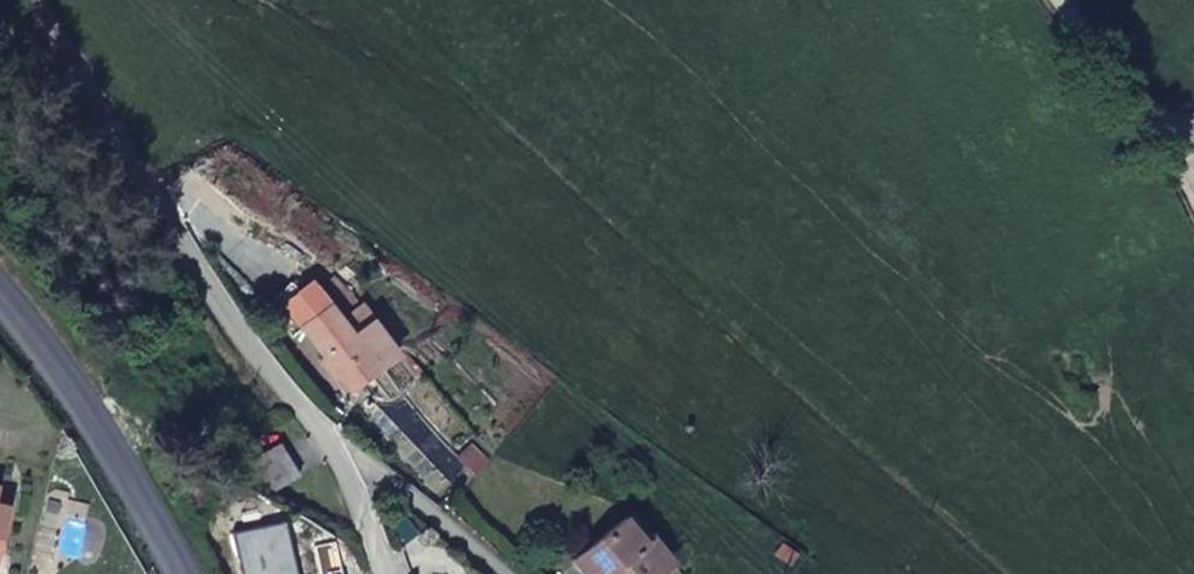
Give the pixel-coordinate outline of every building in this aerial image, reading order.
[(336,278),(319,291),(342,323),(361,308),(352,296),(336,278)] [(278,294),(285,304),(302,291),(295,280),(278,294)] [(306,330),(328,361),(337,354),(359,384),(398,356),(361,308),(342,323),(319,291),(312,283),(302,291),(285,304),(277,310),(296,336),(306,330)] [(337,354),(328,361),(320,367),(341,397),(359,384),(337,354)] [(248,467),(268,499),(300,478),(280,447),(248,467)] [(3,547),(13,506),(0,503),(0,547),(3,547)] [(670,563),(651,539),(642,544),(625,523),(576,563),(585,573),(655,573),(670,563)]
